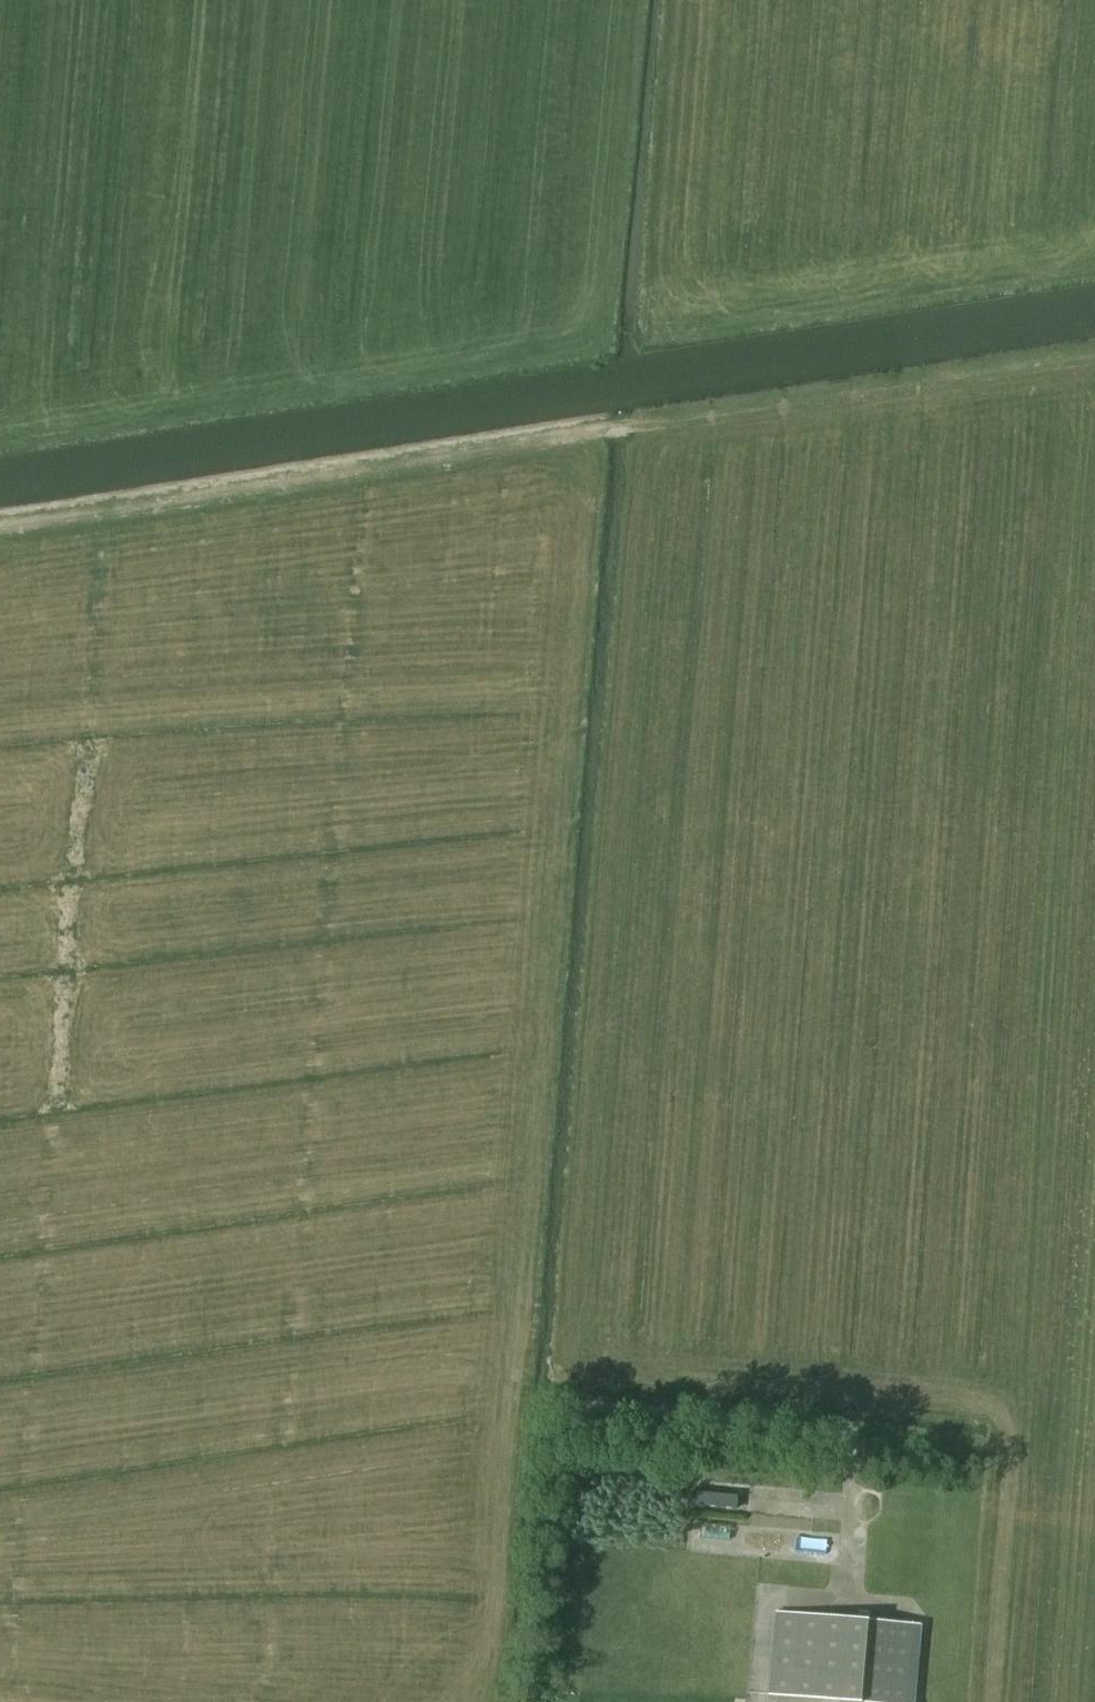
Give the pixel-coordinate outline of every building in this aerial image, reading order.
[(769,1695),(846,1701),(916,1701),(923,1622),(776,1611),(769,1695)]
